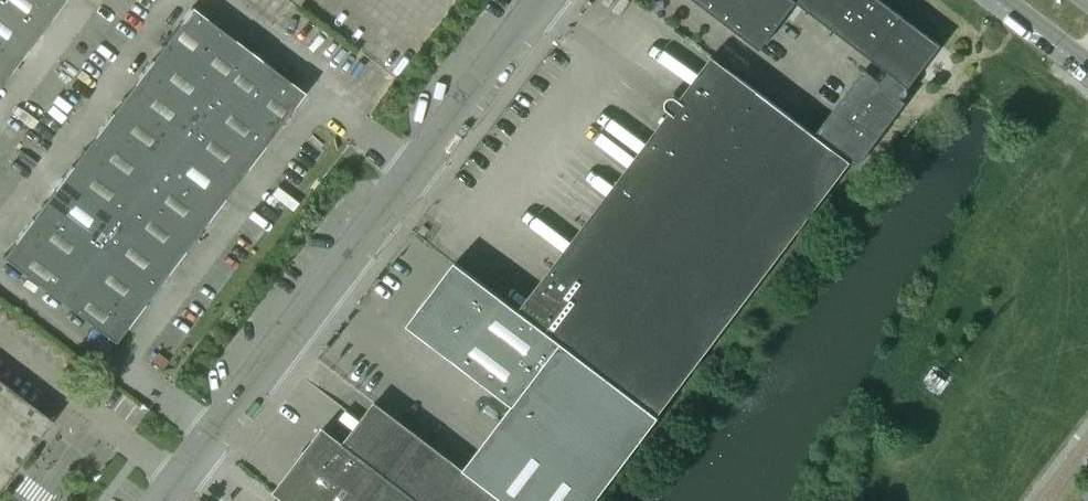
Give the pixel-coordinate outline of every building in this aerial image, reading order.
[(64,0),(0,0),(0,84),(64,0)] [(760,50),(796,2),(888,72),(880,83),(863,71),(815,135),(851,162),(857,167),(905,102),(899,98),(900,97),(903,98),(906,96),(908,94),(908,91),(907,88),(908,87),(908,88),(940,45),(880,0),(694,0),(760,50)] [(114,343),(303,93),(191,8),(1,258),(114,343)] [(659,416),(851,162),(815,135),(727,68),(694,111),(685,104),(676,117),(685,123),(534,322),(659,416)] [(659,416),(534,322),(455,262),(454,264),(407,325),(512,406),(464,470),(504,500),(596,500),(659,416)] [(43,422),(0,389),(0,470),(7,462),(10,465),(43,422)] [(464,470),(375,402),(374,404),(384,412),(353,452),(325,430),(323,428),(321,430),(321,431),(302,455),(305,457),(297,468),(294,466),(276,490),(274,493),(276,494),(277,494),(287,500),(504,500),(464,470)]
